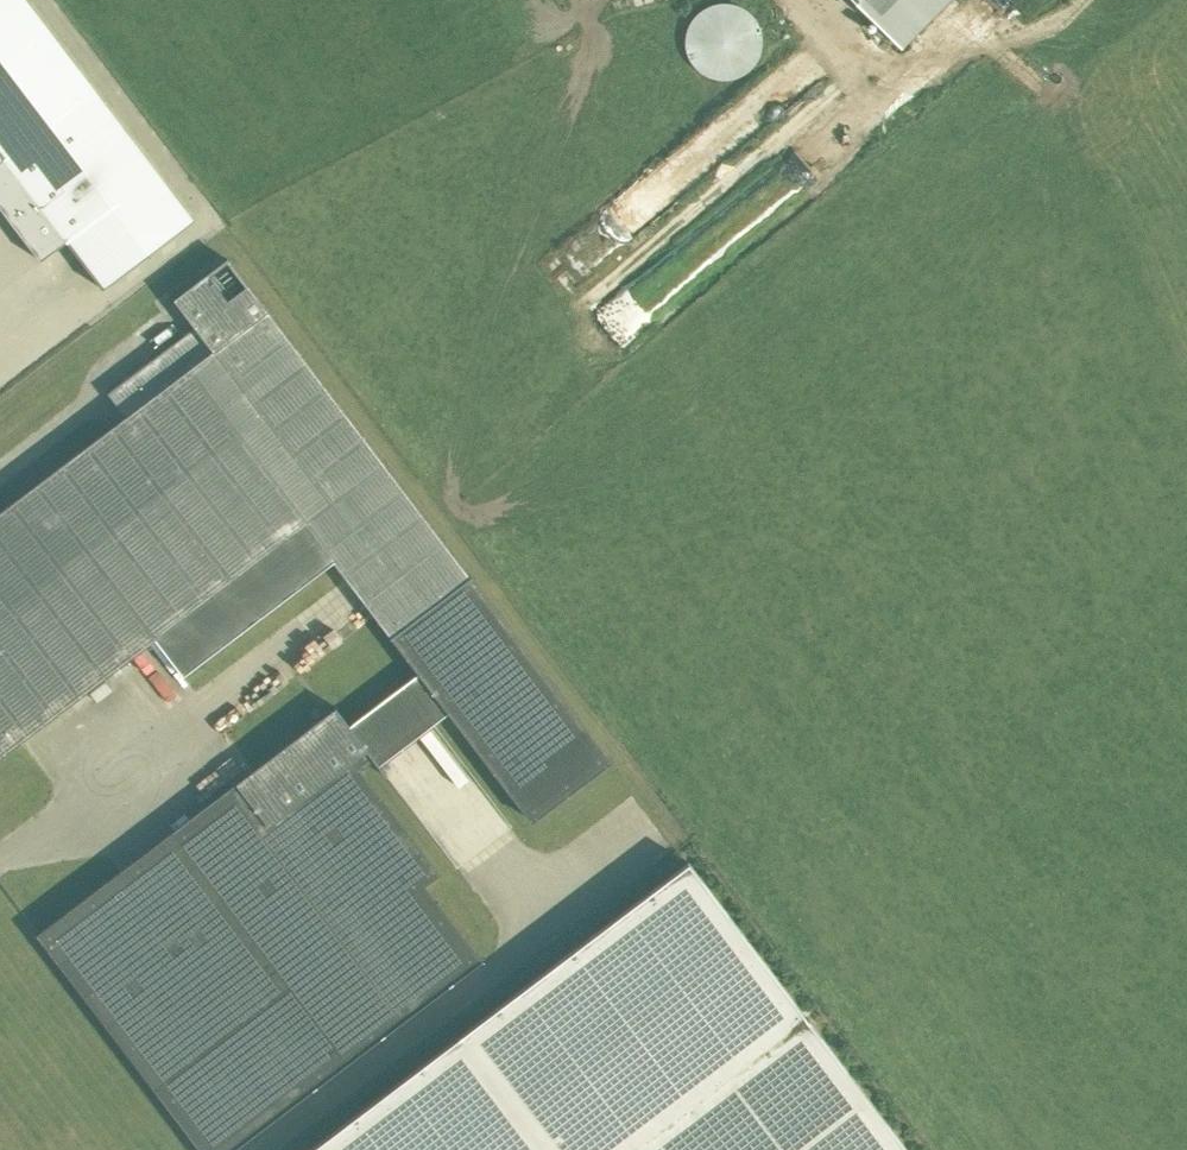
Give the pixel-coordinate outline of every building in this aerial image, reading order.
[(942,0),(860,0),(901,41),(942,0)] [(756,21),(749,12),(742,8),(736,5),(729,4),(724,3),(718,3),(713,5),(707,7),(701,11),(696,14),(692,19),(688,26),(686,31),(685,37),(685,44),(686,51),(687,56),(691,63),(697,70),(704,75),(710,78),(718,80),(729,80),(738,78),(747,72),(755,66),(761,52),(762,43),(760,31),(756,21)] [(189,213),(91,85),(0,154),(0,204),(38,254),(64,234),(99,281),(189,213)] [(126,418),(0,513),(0,755),(154,638),(183,675),(334,560),(419,672),(350,725),(335,706),(334,707),(335,709),(39,934),(38,934),(202,1149),(233,1149),(482,961),(481,960),(481,961),(423,884),(438,873),(358,769),(372,757),(386,775),(388,774),(380,764),(448,710),(531,820),(609,761),(228,259),(175,299),(196,326),(108,393),(126,418)] [(309,1149),(905,1149),(687,863),(309,1149)]
